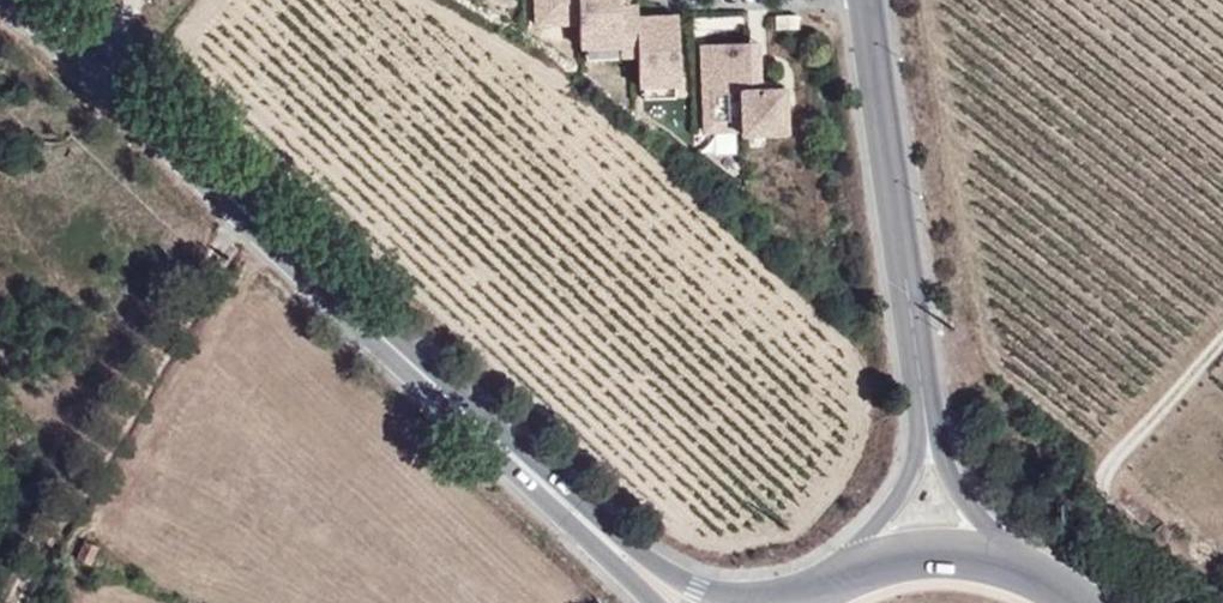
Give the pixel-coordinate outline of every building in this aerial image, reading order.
[(532,18),(575,16),(576,41),(581,40),(613,39),(617,39),(615,0),(532,0),(532,18)] [(617,39),(617,50),(635,49),(633,11),(633,0),(615,0),(617,39)] [(676,78),(673,9),(633,11),(635,49),(636,80),(641,79),(671,78),(676,78)] [(697,37),(701,125),(737,123),(737,129),(783,128),(781,81),(770,81),(747,82),(745,35),(697,37)] [(747,82),(770,81),(769,74),(755,74),(753,35),(745,35),(747,82)] [(581,40),(582,54),(613,52),(613,39),(581,40)] [(641,92),(672,91),(671,78),(641,79),(641,92)]
